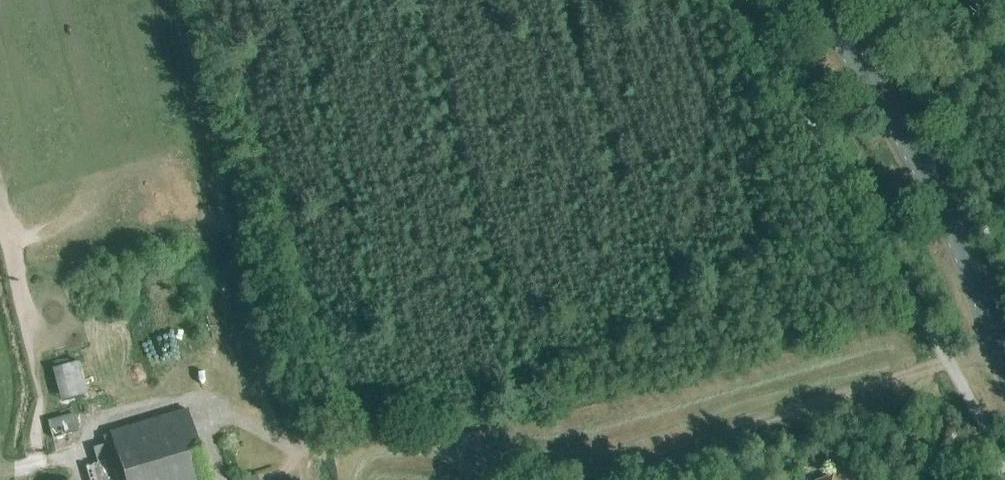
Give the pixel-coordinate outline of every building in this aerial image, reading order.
[(61,400),(88,393),(80,362),(53,369),(61,400)] [(186,410),(110,432),(113,443),(93,448),(97,463),(85,467),(89,479),(207,479),(186,410)] [(48,420),(56,450),(71,446),(70,439),(75,438),(73,432),(78,430),(74,413),(48,420)]
